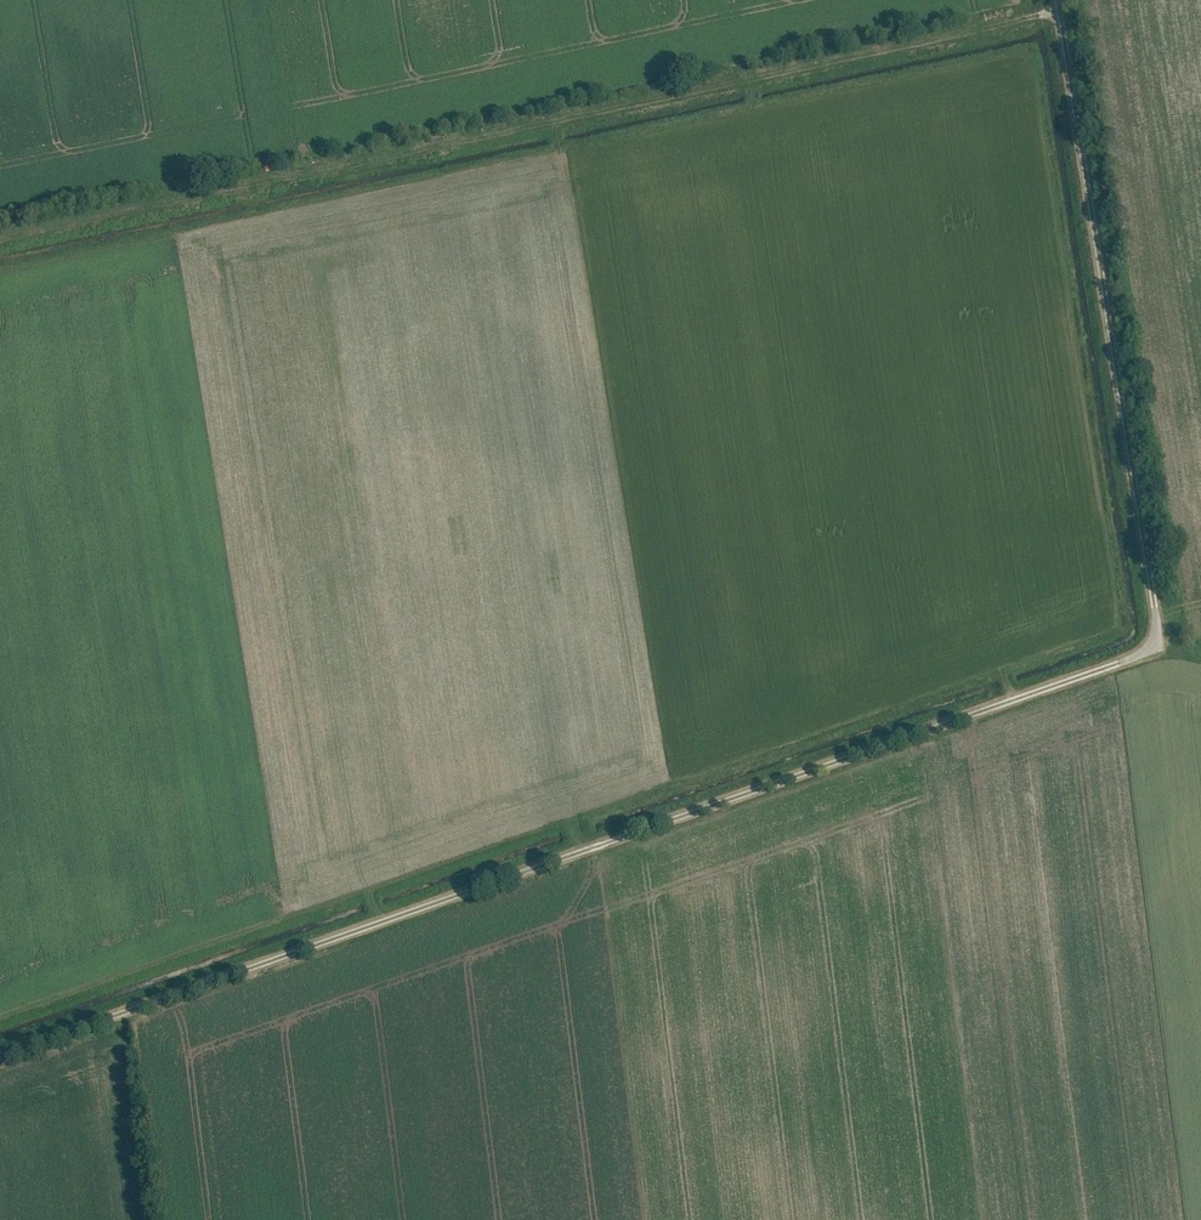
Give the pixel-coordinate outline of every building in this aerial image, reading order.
[(952,782),(966,781),(966,771),(952,772),(952,782)] [(1110,854),(1110,865),(1136,865),(1136,854),(1110,854)]
